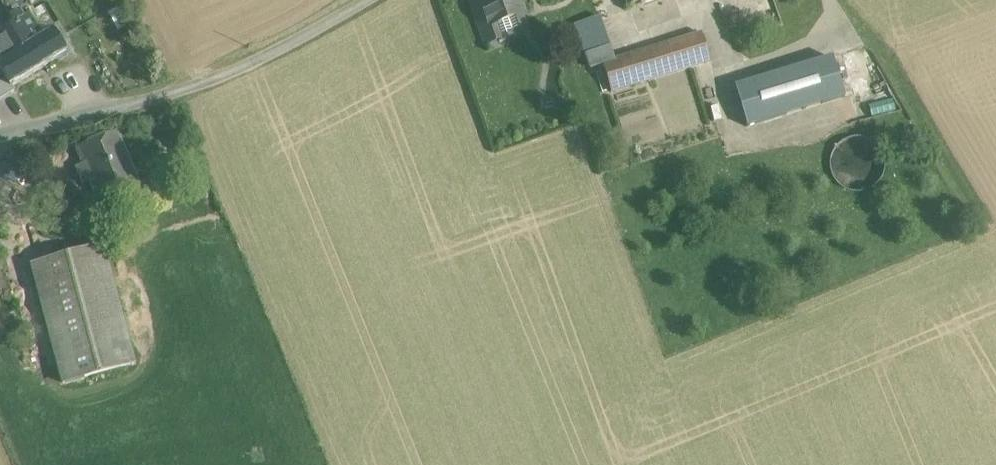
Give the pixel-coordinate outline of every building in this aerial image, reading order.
[(9,13),(10,14),(23,6),(33,1),(32,0),(2,0),(9,13)] [(485,0),(470,0),(474,10),(487,5),(485,0)] [(487,5),(494,24),(498,23),(524,13),(519,0),(485,0),(487,5)] [(494,24),(487,5),(474,10),(486,42),(502,36),(498,23),(494,24)] [(23,6),(10,14),(9,13),(8,13),(15,24),(29,16),(23,6)] [(528,27),(524,13),(498,23),(502,36),(528,27)] [(600,15),(575,23),(591,67),(603,64),(603,62),(615,59),(600,15)] [(0,33),(0,56),(3,62),(4,63),(43,39),(29,16),(15,24),(0,33)] [(615,59),(603,62),(603,64),(611,91),(711,61),(702,32),(615,59)] [(4,63),(3,62),(0,64),(0,70),(10,87),(12,86),(65,54),(65,53),(64,53),(52,34),(43,39),(4,63)] [(832,56),(735,86),(747,125),(844,96),(832,56)] [(12,86),(10,87),(0,70),(0,100),(15,91),(12,86)] [(116,132),(78,147),(84,163),(77,166),(82,177),(89,175),(98,197),(109,192),(114,205),(141,194),(116,132)] [(883,174),(885,163),(883,153),(877,144),(868,138),(857,136),(847,139),(838,145),(832,153),(830,164),(833,174),(839,183),(848,189),(858,191),(868,189),(877,183),(883,174)] [(103,246),(71,255),(32,266),(63,383),(134,363),(103,246)]
